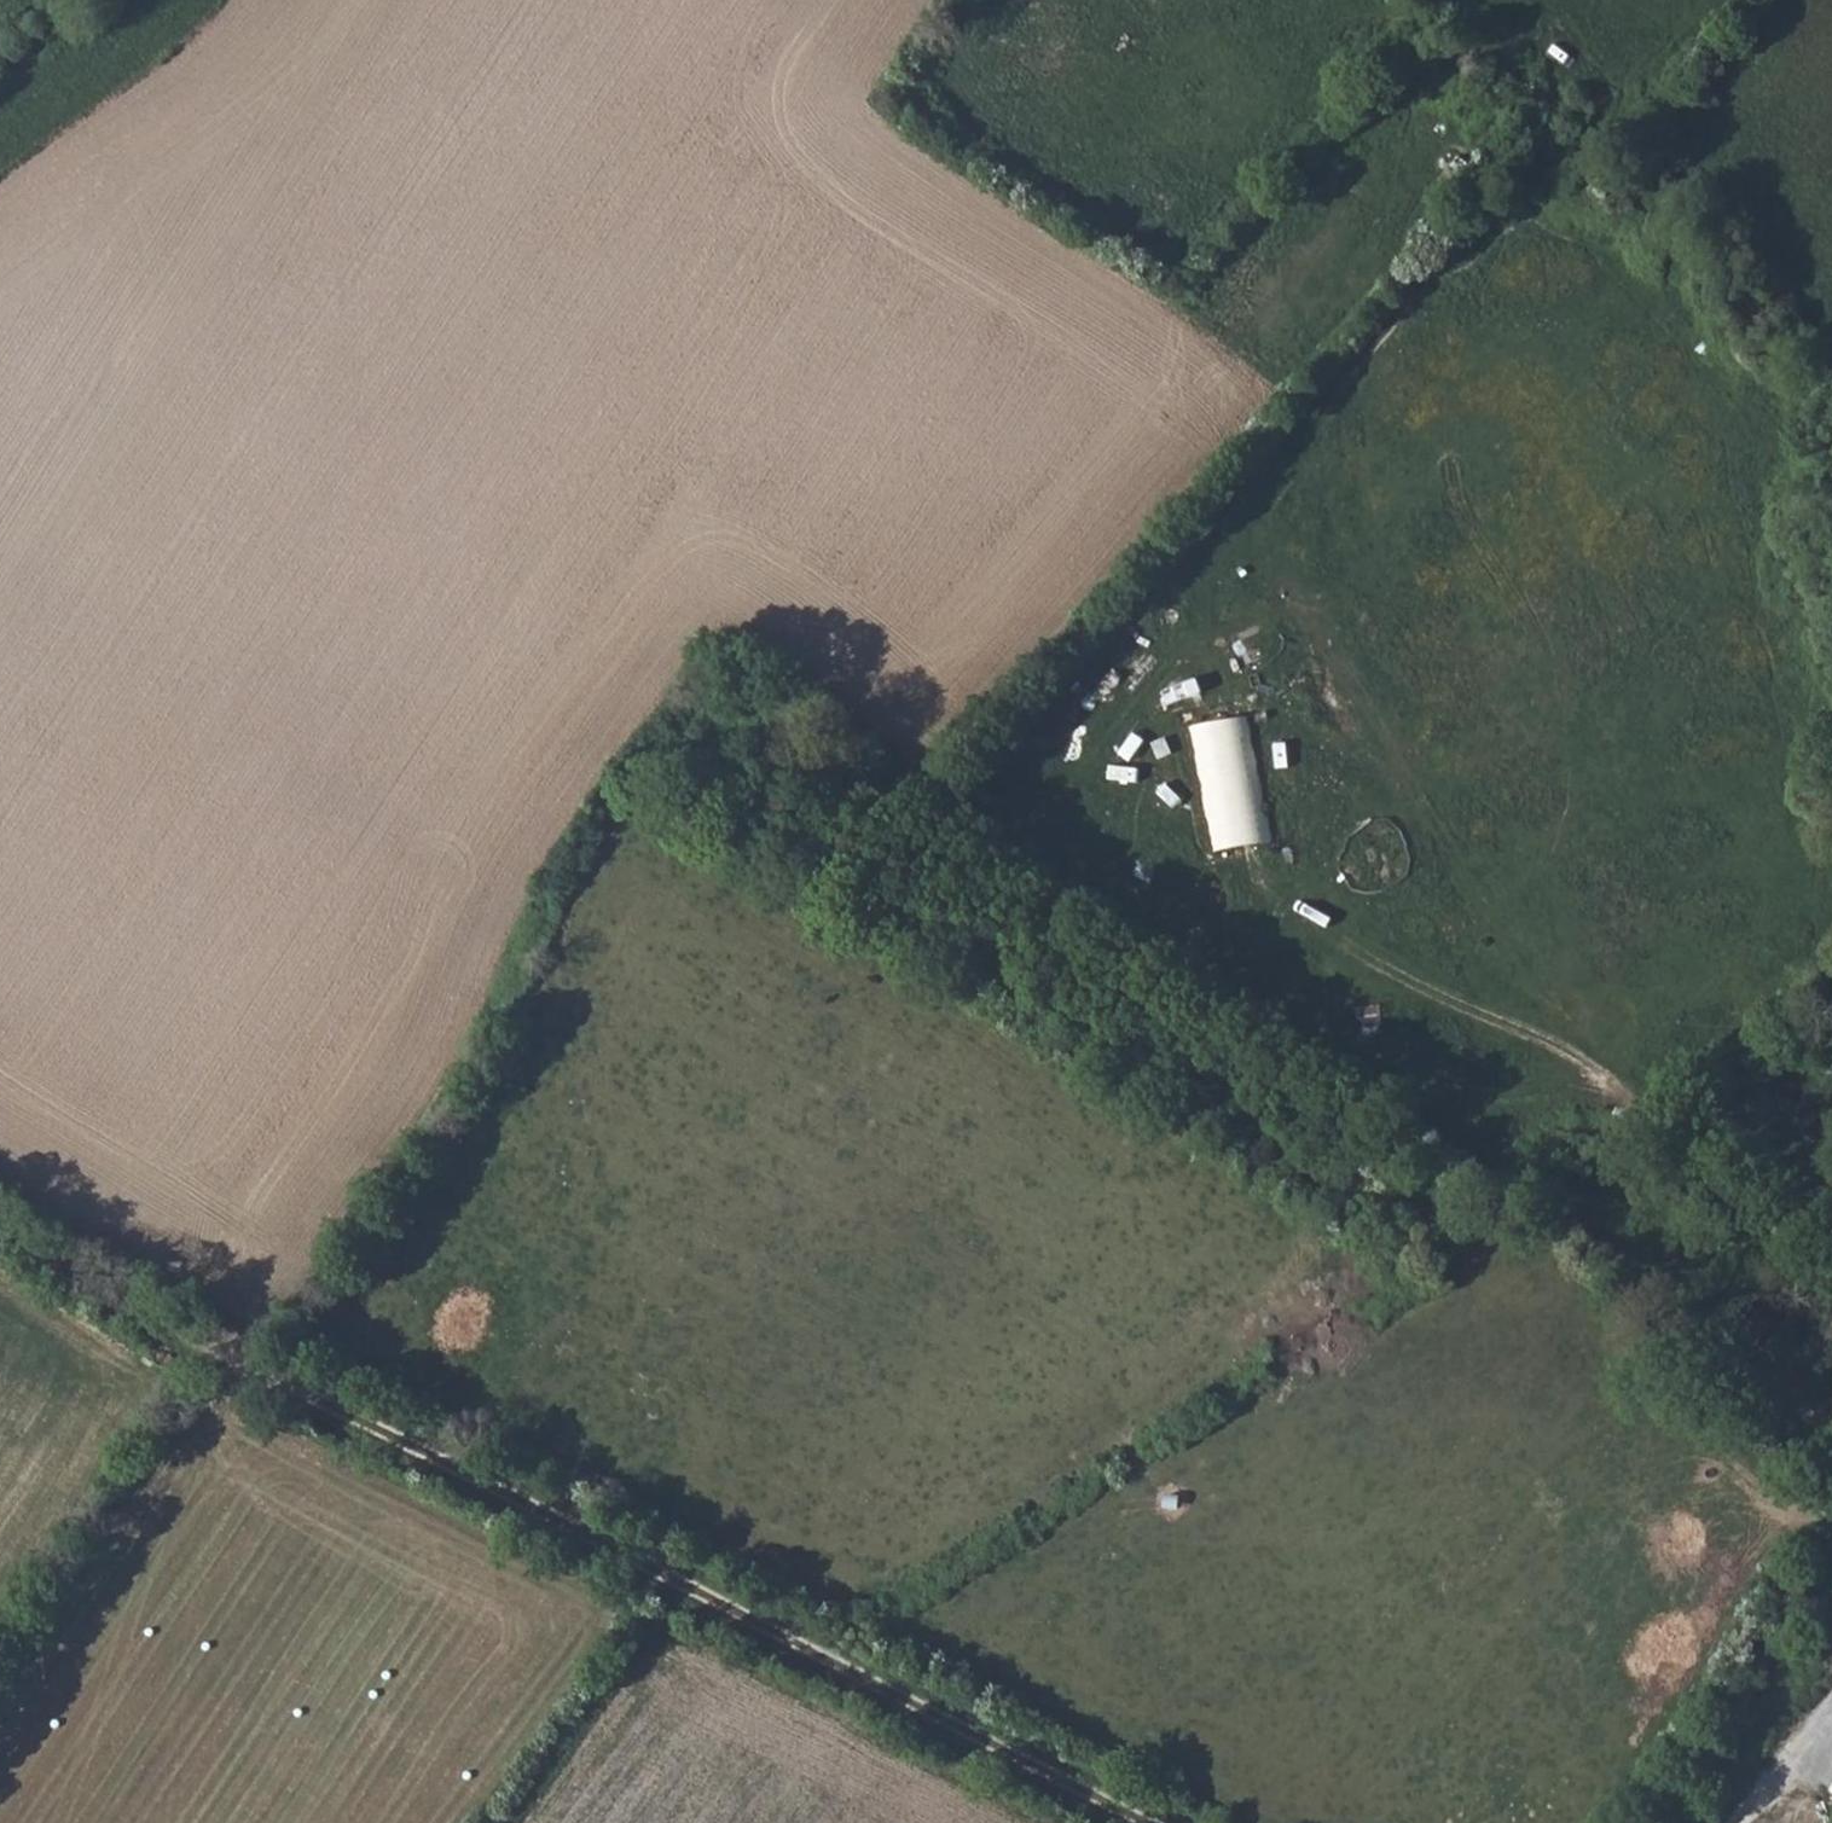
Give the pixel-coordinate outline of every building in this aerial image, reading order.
[(1250,713),(1192,724),(1214,849),(1272,839),(1250,713)]
